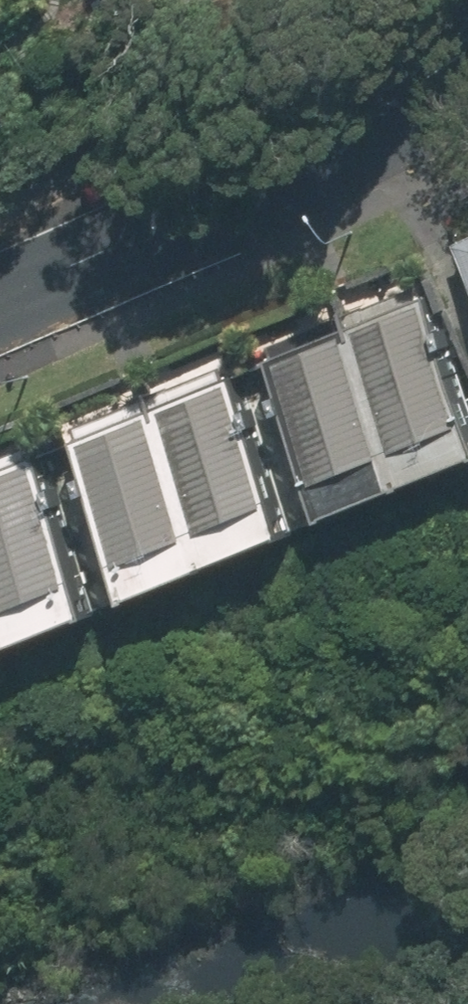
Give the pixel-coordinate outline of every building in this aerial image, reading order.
[(467,460),(467,389),(432,295),(351,326),(412,482),(467,460)] [(331,513),(412,482),(351,326),(270,357),(331,513)] [(215,563),(295,532),(235,376),(154,407),(215,563)] [(134,594),(215,563),(154,407),(73,438),(134,594)] [(102,619),(42,463),(0,479),(0,594),(22,650),(102,619)] [(22,650),(0,594),(0,658),(22,650)]
